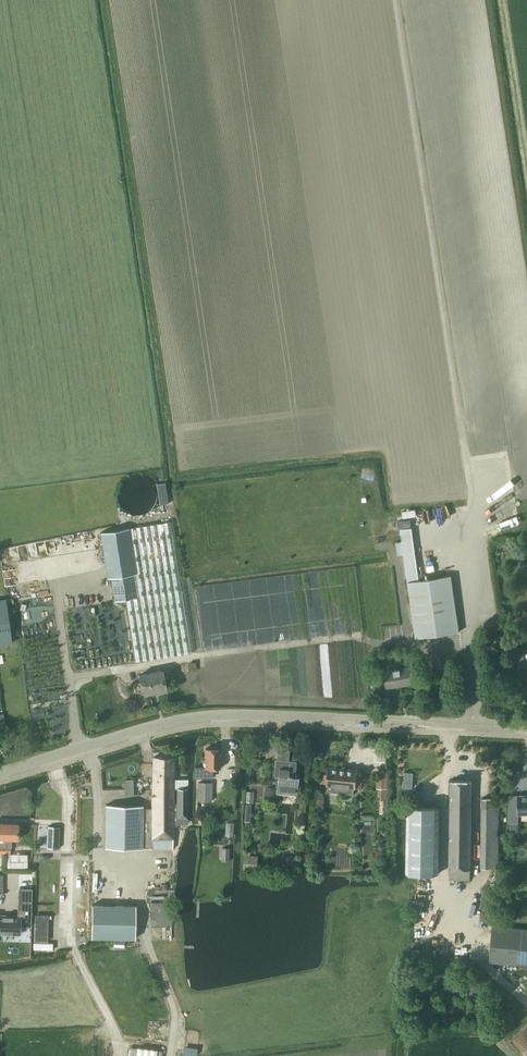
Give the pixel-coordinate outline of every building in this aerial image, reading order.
[(415,509),(407,510),(402,511),(403,517),(410,516),(416,515),(415,510),(415,509)] [(397,528),(411,526),(410,519),(396,521),(397,528)] [(170,521),(129,528),(140,597),(126,599),(135,661),(191,652),(170,521)] [(402,540),(396,541),(398,554),(415,551),(411,527),(400,528),(402,540)] [(129,528),(100,532),(108,578),(111,577),(115,601),(126,599),(140,597),(129,528)] [(415,551),(398,554),(404,554),(416,637),(459,631),(451,575),(419,579),(415,551)] [(0,600),(0,644),(11,642),(5,599),(0,600)] [(187,663),(188,672),(196,671),(195,662),(187,663)] [(387,687),(393,686),(411,683),(409,667),(384,670),(387,687)] [(139,675),(142,693),(156,690),(157,693),(166,691),(162,670),(139,675)] [(195,767),(195,777),(212,777),(212,768),(220,768),(220,747),(219,747),(217,746),(213,746),(212,747),(206,747),(205,767),(195,767)] [(275,759),(274,775),(278,775),(276,793),(296,795),(298,776),(294,776),(296,761),(288,760),(289,749),(277,748),(276,759),(275,759)] [(187,817),(188,779),(174,779),(174,756),(153,756),(153,808),(143,807),(143,805),(105,805),(105,847),(172,848),(173,834),(174,787),(177,787),(177,817),(187,817)] [(323,773),(322,782),(327,783),(327,785),(329,785),(328,790),(353,793),(354,788),(356,788),(356,787),(361,788),(362,777),(357,776),(358,769),(328,766),(328,773),(323,773)] [(387,770),(377,770),(377,771),(377,787),(379,787),(379,789),(379,799),(387,799),(387,770)] [(412,772),(404,772),(403,787),(411,788),(412,772)] [(449,878),(470,878),(471,779),(451,779),(449,878)] [(198,782),(197,801),(211,802),(212,783),(198,782)] [(265,786),(264,797),(272,798),(273,787),(265,786)] [(246,791),(245,802),(253,803),(254,792),(246,791)] [(509,805),(509,822),(510,822),(510,831),(518,831),(518,822),(518,814),(526,814),(526,795),(518,795),(517,805),(509,805)] [(480,868),(497,868),(498,807),(492,807),(492,798),(482,798),(480,868)] [(406,872),(439,873),(440,807),(407,806),(406,872)] [(18,823),(4,823),(4,853),(5,853),(10,853),(10,847),(11,847),(11,839),(18,839),(18,823)] [(59,827),(48,827),(47,848),(58,848),(59,827)] [(222,847),(221,861),(230,861),(230,847),(222,847)] [(245,854),(243,869),(257,871),(258,855),(245,854)] [(19,888),(18,897),(31,898),(32,889),(19,888)] [(18,897),(18,906),(31,907),(31,898),(18,897)] [(136,905),(92,904),(91,937),(135,938),(136,905)] [(20,933),(20,925),(31,926),(31,907),(18,906),(18,915),(0,915),(0,933),(20,933)] [(35,914),(34,940),(47,941),(48,915),(35,914)] [(526,964),(526,928),(493,925),(491,961),(526,964)] [(162,1051),(132,1047),(131,1055),(161,1055),(162,1051)]
